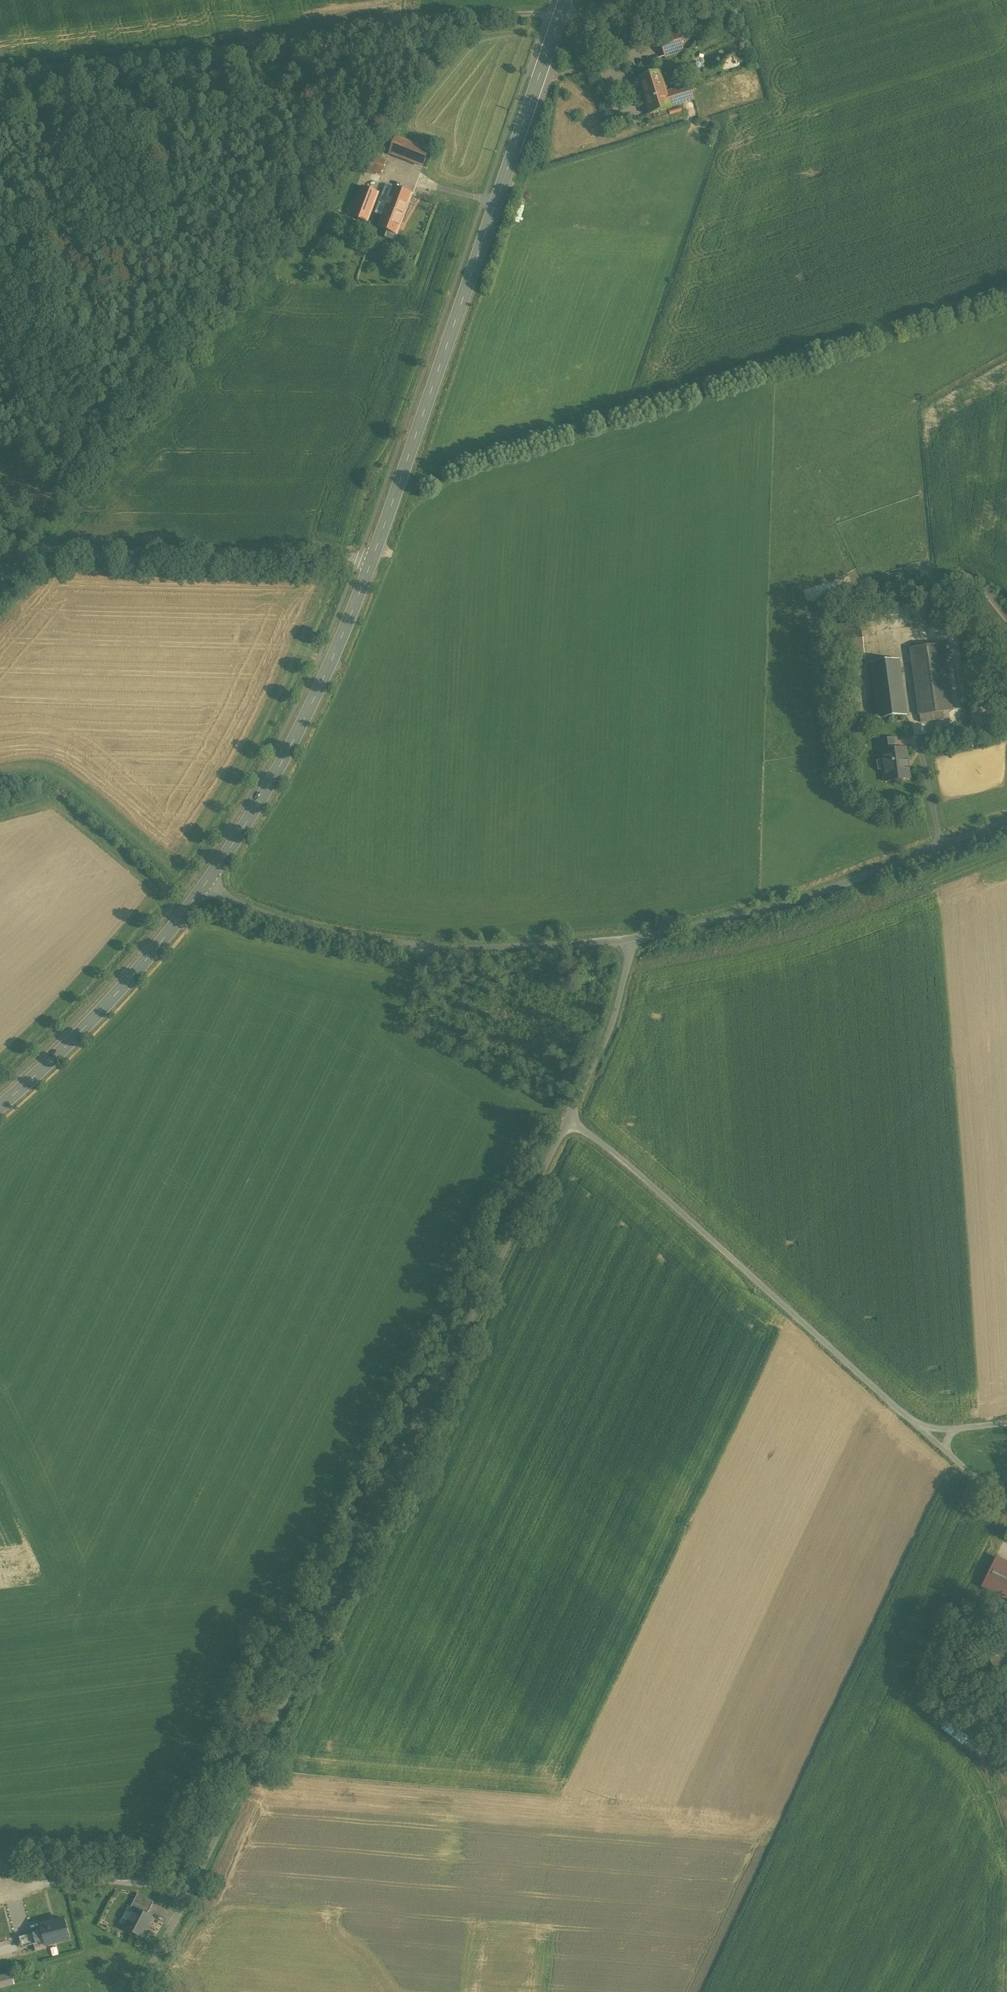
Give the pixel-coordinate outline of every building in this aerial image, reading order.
[(658,37),(664,57),(683,51),(677,31),(658,37)] [(659,71),(638,77),(650,114),(671,108),(670,106),(666,92),(659,71)] [(689,85),(666,92),(670,106),(694,99),(689,85)] [(395,137),(389,154),(423,167),(429,150),(395,137)] [(371,157),(364,176),(378,182),(385,163),(371,157)] [(378,194),(362,188),(351,216),(367,222),(378,194)] [(393,188),(386,207),(404,214),(412,195),(393,188)] [(404,214),(386,207),(378,227),(387,230),(384,238),(394,241),(404,214)] [(875,591),(867,593),(868,599),(876,597),(875,591)] [(998,592),(993,596),(1003,608),(1006,605),(1006,603),(998,592)] [(860,623),(832,627),(837,663),(857,660),(865,659),(860,623)] [(943,653),(921,656),(920,648),(910,649),(918,714),(919,714),(920,722),(943,719),(942,712),(942,711),(950,709),(943,653)] [(897,660),(871,663),(875,689),(901,686),(897,660)] [(901,686),(875,689),(879,719),(905,715),(901,686)] [(895,747),(898,749),(896,738),(882,740),(883,748),(884,751),(889,750),(890,748),(895,747)] [(884,751),(886,769),(883,772),(884,781),(909,779),(905,749),(898,749),(895,747),(890,748),(889,750),(884,751)] [(982,1585),(1006,1598),(1006,1562),(997,1557),(982,1585)] [(155,1902),(137,1893),(130,1908),(133,1909),(123,1929),(144,1939),(156,1916),(150,1913),(155,1902)] [(34,1944),(31,1934),(22,1899),(0,1905),(0,1937),(7,1935),(8,1938),(0,1940),(0,1954),(2,1960),(36,1951),(34,1944)] [(42,1931),(31,1934),(34,1944),(44,1941),(45,1946),(69,1939),(64,1919),(40,1925),(42,1931)] [(0,1976),(0,1987),(13,1984),(11,1973),(0,1976)]
